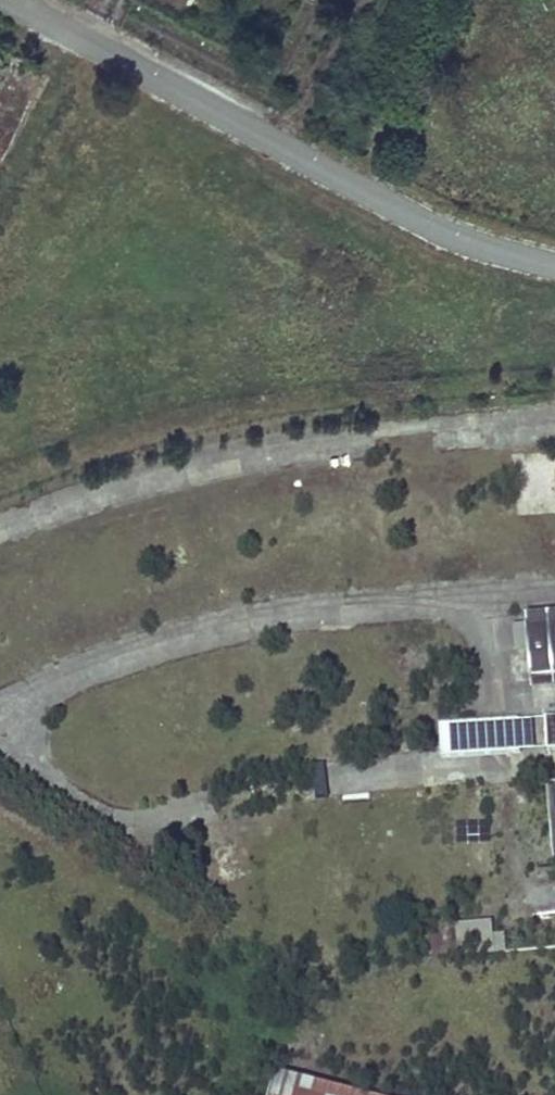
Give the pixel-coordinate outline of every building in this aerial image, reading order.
[(541,466),(541,496),(554,496),(554,466),(541,466)] [(516,627),(518,650),(529,649),(532,681),(554,679),(554,623),(516,627)] [(492,935),(491,923),(458,926),(461,956),(505,952),(504,934),(492,935)] [(277,1076),(272,1094),(350,1094),(277,1076)]
